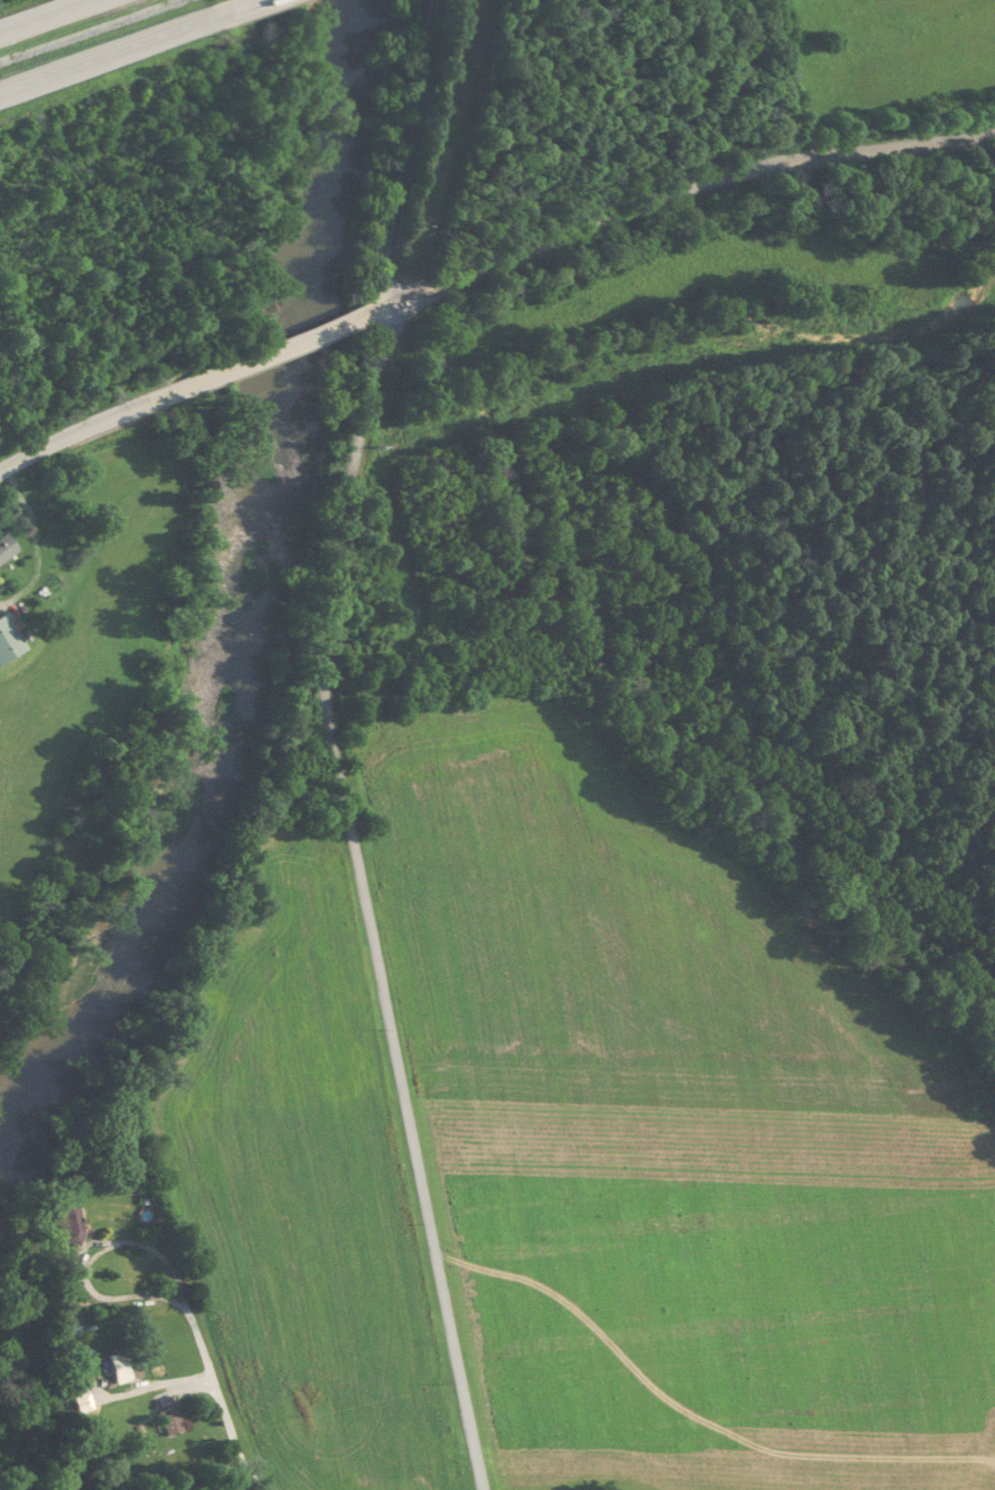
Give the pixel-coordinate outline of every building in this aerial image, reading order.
[(0,531),(0,559),(13,549),(0,531)] [(0,614),(0,659),(19,649),(0,614)] [(77,1225),(63,1219),(55,1237),(69,1243),(77,1225)] [(112,1382),(128,1376),(123,1364),(107,1371),(112,1382)] [(159,1433),(181,1428),(175,1401),(153,1406),(159,1433)]
